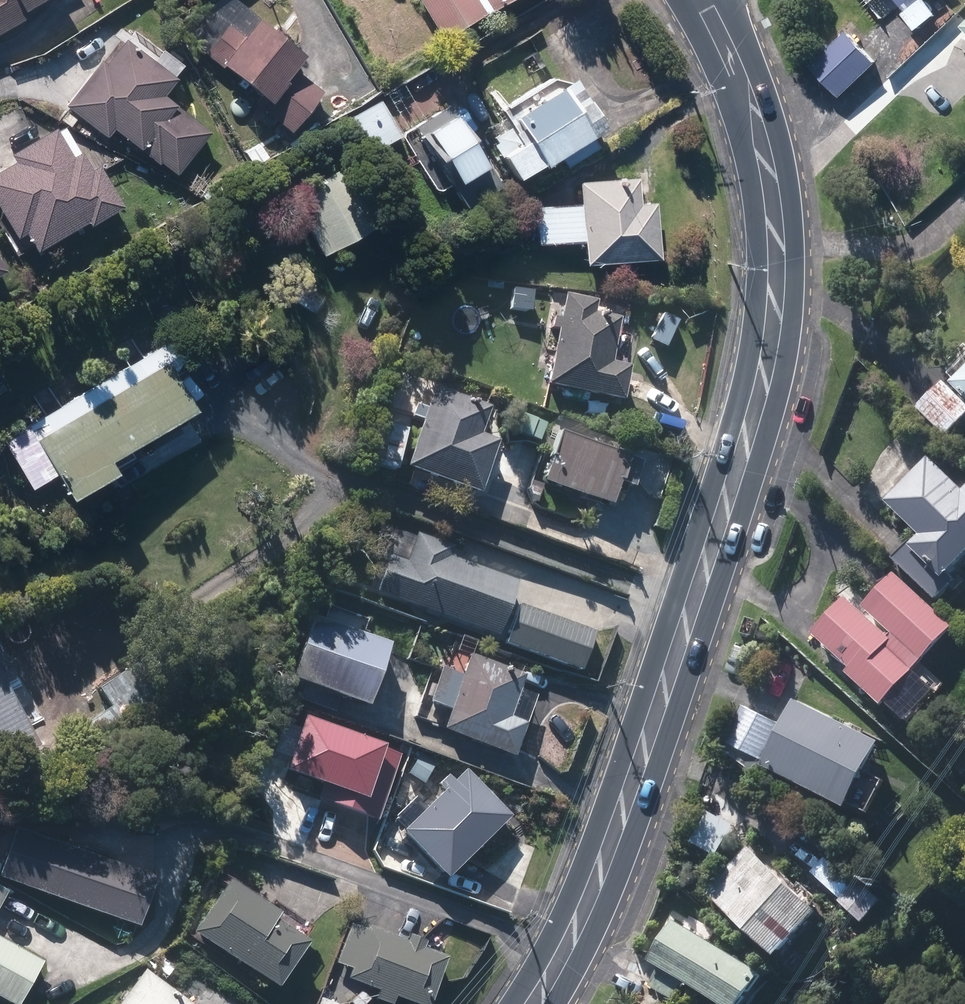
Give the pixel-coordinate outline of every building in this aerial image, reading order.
[(53,2),(51,0),(0,0),(0,35),(53,2)] [(244,78),(236,89),(249,98),(256,88),(271,99),(263,109),(295,133),(326,92),(296,69),(308,54),(237,0),(215,0),(187,36),(244,78)] [(441,41),(513,0),(417,0),(441,41)] [(930,0),(918,0),(911,6),(906,9),(920,27),(939,12),(930,0)] [(850,27),(814,62),(844,93),(880,58),(850,27)] [(211,133),(165,93),(177,78),(128,36),(72,103),(110,135),(116,127),(161,165),(163,162),(177,174),(211,133)] [(496,135),(520,177),(589,137),(561,87),(515,113),(519,121),(496,135)] [(405,137),(382,100),(344,122),(367,160),(405,137)] [(505,184),(460,112),(422,136),(468,208),(505,184)] [(0,169),(0,202),(21,237),(25,235),(36,254),(125,202),(102,162),(95,167),(85,151),(76,156),(59,126),(13,153),(16,159),(0,169)] [(346,166),(292,196),(325,256),(380,226),(346,166)] [(582,204),(537,205),(538,245),(586,244),(587,262),(661,260),(660,199),(640,199),(640,178),(582,179),(582,204)] [(625,304),(567,293),(548,388),(623,403),(630,367),(614,363),(625,304)] [(159,346),(5,437),(35,488),(60,473),(75,498),(123,470),(115,456),(196,409),(159,346)] [(955,381),(964,390),(964,370),(955,381)] [(920,405),(951,435),(964,421),(964,395),(947,377),(920,405)] [(418,405),(413,420),(424,424),(409,468),(482,494),(500,441),(484,436),(495,404),(438,384),(429,409),(418,405)] [(514,411),(507,429),(541,443),(549,425),(514,411)] [(396,473),(410,431),(383,422),(369,464),(396,473)] [(541,481),(616,509),(625,485),(633,488),(643,462),(560,431),(541,481)] [(932,456),(889,501),(925,534),(920,539),(917,536),(897,557),(941,599),(960,579),(954,572),(964,560),(964,487),(932,456)] [(525,582),(451,554),(456,543),(420,530),(409,560),(390,553),(376,591),(504,639),(518,603),(525,582)] [(890,703),(959,623),(897,570),(864,607),(849,594),(817,632),(856,665),(852,670),(890,703)] [(599,633),(518,603),(504,639),(503,643),(584,673),(599,633)] [(393,642),(314,614),(291,679),(370,707),(393,642)] [(528,676),(470,654),(462,676),(442,668),(429,702),(451,710),(444,727),(516,755),(539,695),(523,689),(528,676)] [(34,731),(0,667),(0,748),(34,731)] [(854,805),(885,739),(800,698),(768,764),(854,805)] [(411,737),(308,703),(289,760),(318,770),(310,793),(384,817),(411,737)] [(784,722),(746,704),(729,739),(767,758),(784,722)] [(446,793),(404,831),(448,880),(515,820),(468,767),(455,779),(450,774),(439,784),(446,793)] [(0,876),(0,877),(142,926),(159,878),(17,828),(0,876)] [(756,842),(713,890),(783,952),(826,905),(756,842)] [(862,878),(843,899),(867,920),(886,899),(862,878)] [(317,937),(234,879),(196,932),(278,991),(317,937)] [(12,890),(0,884),(0,914),(12,890)] [(656,958),(739,1003),(751,1003),(772,968),(679,916),(656,958)] [(352,921),(334,963),(350,970),(347,977),(383,992),(379,1001),(387,1003),(399,1003),(401,999),(414,1003),(434,1003),(451,962),(352,921)] [(15,1003),(23,1003),(46,961),(0,937),(0,996),(15,1003)] [(663,966),(653,984),(678,997),(687,979),(663,966)] [(194,1002),(147,968),(120,1003),(192,1003),(194,1002)]
